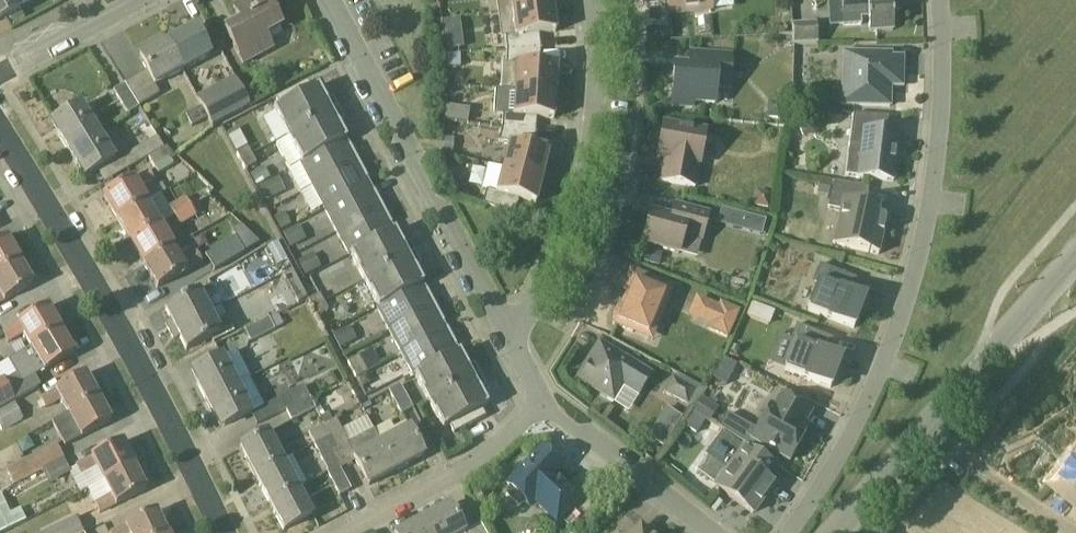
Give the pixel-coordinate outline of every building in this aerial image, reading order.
[(20,10),(15,0),(0,0),(0,20),(20,10)] [(267,0),(247,0),(233,8),(241,22),(225,30),(243,65),(272,49),(265,36),(282,27),(267,0)] [(512,11),(553,6),(552,0),(511,0),(512,11)] [(711,0),(666,0),(668,15),(712,10),(711,0)] [(894,30),(893,11),(901,10),(901,4),(900,0),(842,0),(843,15),(843,26),(862,25),(861,19),(869,18),(870,32),(894,30)] [(507,51),(534,50),(534,35),(556,32),(553,6),(512,11),(498,13),(502,38),(505,37),(507,51)] [(443,22),(445,36),(462,34),(460,20),(443,22)] [(817,24),(792,26),(794,46),(818,44),(817,24)] [(195,28),(167,42),(182,71),(210,57),(195,28)] [(167,42),(139,57),(148,73),(126,85),(139,106),(159,94),(154,86),(182,71),(167,42)] [(557,67),(535,65),(534,50),(507,51),(506,65),(503,64),(502,90),(515,91),(556,93),(557,67)] [(732,56),(690,53),(690,68),(674,67),(672,106),(693,107),(693,102),(716,103),(717,87),(730,87),(732,56)] [(903,58),(891,58),(891,54),(843,53),(842,106),(890,107),(891,87),(902,87),(903,58)] [(460,55),(447,54),(447,69),(460,70),(460,55)] [(212,127),(251,106),(234,76),(196,97),(202,107),(208,118),(212,127)] [(342,117),(333,100),(333,99),(327,102),(319,86),(312,90),(308,82),(276,99),(280,107),(274,110),(283,127),(291,144),(300,161),(302,163),(303,163),(345,141),(347,140),(345,137),(339,124),(345,121),(342,117)] [(114,91),(128,114),(139,106),(126,85),(114,91)] [(502,129),(529,133),(531,118),(554,119),(556,93),(515,91),(502,90),(496,89),(494,115),(503,116),(502,129)] [(774,104),(769,107),(767,118),(783,120),(785,106),(774,104)] [(445,119),(454,120),(456,107),(445,105),(445,106),(445,119)] [(66,150),(97,132),(81,106),(55,122),(62,132),(58,135),(66,150)] [(191,127),(208,118),(202,107),(186,116),(191,127)] [(900,135),(887,133),(889,117),(854,114),(850,147),(846,175),(858,177),(894,182),(900,135)] [(706,131),(663,124),(657,158),(666,159),(662,181),(695,187),(699,165),(700,165),(706,131)] [(529,133),(502,129),(499,142),(509,145),(503,169),(542,179),(549,153),(527,148),(529,133)] [(237,130),(227,135),(228,137),(236,152),(246,146),(237,130)] [(114,159),(97,132),(66,150),(77,167),(82,164),(88,175),(114,159)] [(148,157),(164,147),(158,136),(120,158),(127,170),(148,157)] [(442,138),(440,152),(453,154),(455,140),(442,138)] [(359,162),(354,154),(350,146),(348,147),(345,141),(303,163),(302,163),(300,164),(308,178),(313,187),(359,162)] [(155,170),(175,158),(167,146),(148,157),(155,170)] [(241,162),(252,156),(248,148),(237,154),(241,162)] [(252,156),(241,162),(245,170),(257,164),(252,156)] [(359,162),(313,187),(325,210),(369,186),(366,180),(368,179),(359,162)] [(264,169),(249,176),(255,187),(269,179),(264,169)] [(503,169),(497,193),(488,191),(483,205),(516,217),(517,215),(510,213),(514,199),(536,204),(542,179),(503,169)] [(117,219),(146,202),(138,189),(154,179),(149,170),(104,197),(117,219)] [(272,180),(257,188),(264,202),(280,194),(272,180)] [(884,218),(878,217),(880,207),(866,204),(869,189),(834,181),(830,196),(843,199),(834,245),(879,255),(886,221),(884,218)] [(369,186),(325,210),(336,232),(382,208),(375,192),(373,193),(369,186)] [(829,197),(830,188),(819,186),(817,195),(829,197)] [(198,191),(169,208),(174,217),(191,207),(203,200),(198,191)] [(756,191),(754,206),(768,209),(772,194),(756,191)] [(146,202),(117,219),(130,242),(159,224),(146,202)] [(709,214),(676,205),(672,218),(651,212),(642,244),(679,254),(684,236),(702,241),(709,214)] [(191,207),(174,217),(179,226),(196,217),(191,207)] [(382,208),(336,232),(343,246),(349,257),(351,256),(351,255),(394,233),(393,232),(390,226),(392,225),(390,221),(382,208)] [(740,231),(744,215),(722,208),(718,224),(740,231)] [(285,213),(273,218),(282,232),(292,226),(285,213)] [(144,266),(173,248),(159,224),(130,242),(144,266)] [(284,234),(291,248),(307,240),(299,225),(284,234)] [(424,285),(417,271),(416,269),(422,266),(414,251),(409,243),(404,246),(399,238),(395,231),(393,232),(394,233),(351,255),(351,256),(354,262),(363,279),(372,295),(378,307),(421,285),(422,286),(424,285)] [(0,242),(0,273),(19,262),(6,239),(0,242)] [(237,240),(206,257),(213,270),(245,251),(237,240)] [(203,262),(197,252),(181,261),(173,248),(144,266),(158,289),(203,262)] [(644,263),(660,267),(663,254),(647,250),(644,263)] [(314,254),(298,262),(305,276),(309,274),(321,268),(314,254)] [(33,285),(19,262),(0,273),(0,305),(33,285)] [(866,299),(852,293),(857,279),(820,265),(814,280),(820,282),(809,311),(854,328),(866,299)] [(670,297),(665,294),(668,285),(631,270),(623,288),(632,291),(625,308),(621,307),(617,310),(615,313),(613,318),(613,324),(633,333),(635,329),(648,334),(655,319),(660,321),(670,297)] [(424,289),(422,286),(421,285),(378,307),(377,308),(379,313),(389,332),(436,307),(427,291),(425,292),(424,289)] [(170,333),(209,313),(203,301),(215,295),(211,287),(165,310),(171,321),(166,324),(170,333)] [(320,295),(309,300),(308,301),(317,317),(329,311),(320,295)] [(740,311),(720,303),(719,306),(710,325),(708,331),(727,339),(740,311)] [(775,312),(752,303),(747,317),(770,327),(775,312)] [(444,322),(436,307),(389,332),(397,347),(401,353),(446,330),(443,324),(445,323),(444,322)] [(47,308),(2,334),(8,343),(23,334),(30,348),(60,330),(47,308)] [(231,327),(227,318),(215,324),(209,313),(170,333),(174,341),(180,338),(186,351),(231,327)] [(269,319),(245,331),(251,343),(275,331),(269,319)] [(834,339),(797,325),(791,340),(796,342),(785,370),(831,388),(843,359),(828,353),(834,339)] [(336,334),(334,335),(341,348),(342,348),(357,340),(350,326),(336,334)] [(448,329),(446,330),(401,353),(406,363),(413,377),(458,354),(458,353),(455,347),(457,346),(453,339),(448,329)] [(9,361),(22,384),(74,354),(60,330),(30,348),(9,361)] [(652,374),(618,353),(616,356),(608,351),(606,353),(598,355),(596,354),(581,378),(601,390),(599,393),(614,403),(623,387),(638,397),(652,374)] [(482,409),(489,406),(480,390),(486,387),(485,386),(474,365),(468,367),(460,352),(458,353),(458,354),(413,377),(414,378),(416,377),(435,413),(444,430),(450,426),(454,435),(487,417),(482,409)] [(371,356),(366,358),(365,364),(367,369),(373,370),(377,368),(379,362),(376,357),(371,356)] [(223,357),(196,371),(202,382),(197,385),(205,401),(237,384),(223,357)] [(359,357),(347,362),(356,379),(368,373),(359,357)] [(724,358),(713,378),(725,385),(736,365),(724,358)] [(85,374),(41,399),(46,408),(60,400),(68,414),(98,398),(85,374)] [(358,379),(363,388),(372,384),(367,374),(358,379)] [(700,398),(706,390),(678,374),(675,379),(674,378),(666,392),(688,404),(693,395),(700,398)] [(205,401),(214,418),(219,416),(225,427),(252,413),(257,424),(285,410),(309,397),(304,386),(265,407),(249,378),(237,384),(205,401)] [(2,379),(0,380),(0,410),(15,401),(15,400),(2,379)] [(400,385),(389,392),(402,415),(413,409),(400,385)] [(806,424),(813,412),(781,395),(774,406),(772,405),(751,441),(790,462),(810,427),(806,424)] [(309,397),(285,410),(292,421),(316,410),(309,397)] [(111,422),(98,398),(68,414),(52,423),(65,447),(111,422)] [(693,412),(709,423),(719,409),(702,398),(693,412)] [(15,405),(0,412),(0,426),(2,430),(22,420),(15,405)] [(683,418),(667,408),(648,437),(663,448),(683,418)] [(321,417),(325,425),(333,421),(329,413),(321,417)] [(706,422),(693,413),(684,426),(697,435),(706,422)] [(333,421),(325,425),(324,426),(330,436),(336,448),(348,442),(336,420),(333,421)] [(424,457),(405,422),(393,429),(390,422),(376,429),(397,471),(424,457)] [(314,445),(330,436),(324,426),(308,434),(314,445)] [(349,444),(356,457),(353,458),(368,486),(397,471),(376,429),(349,444)] [(745,446),(744,448),(722,432),(705,456),(726,472),(716,486),(753,514),(774,485),(769,481),(779,468),(745,446)] [(268,434),(240,449),(255,476),(283,461),(268,434)] [(314,445),(320,456),(329,473),(338,467),(330,451),(336,448),(330,436),(314,445)] [(122,443),(76,466),(80,475),(81,475),(89,489),(104,482),(134,467),(122,443)] [(65,459),(57,445),(21,464),(29,477),(44,470),(65,459)] [(579,499),(556,478),(564,469),(558,463),(559,462),(559,461),(560,460),(560,459),(559,458),(559,457),(559,456),(558,455),(557,453),(556,453),(555,453),(552,452),(551,453),(550,453),(549,453),(548,454),(542,448),(507,485),(531,505),(536,500),(558,520),(579,499)] [(1050,486),(1075,508),(1075,455),(1050,486)] [(292,456),(283,461),(255,476),(269,504),(298,489),(297,488),(306,483),(292,456)] [(134,467),(104,482),(111,497),(95,505),(100,514),(146,491),(134,467)] [(340,496),(351,490),(338,467),(329,473),(327,474),(340,496)] [(269,504),(284,531),(312,516),(298,489),(269,504)] [(16,527),(10,514),(0,494),(0,532),(3,532),(16,527)] [(450,506),(421,521),(427,532),(464,532),(450,506)] [(156,512),(111,532),(166,532),(156,512)] [(83,532),(82,532),(75,518),(45,532),(83,532)] [(398,532),(427,532),(421,521),(398,532)]
